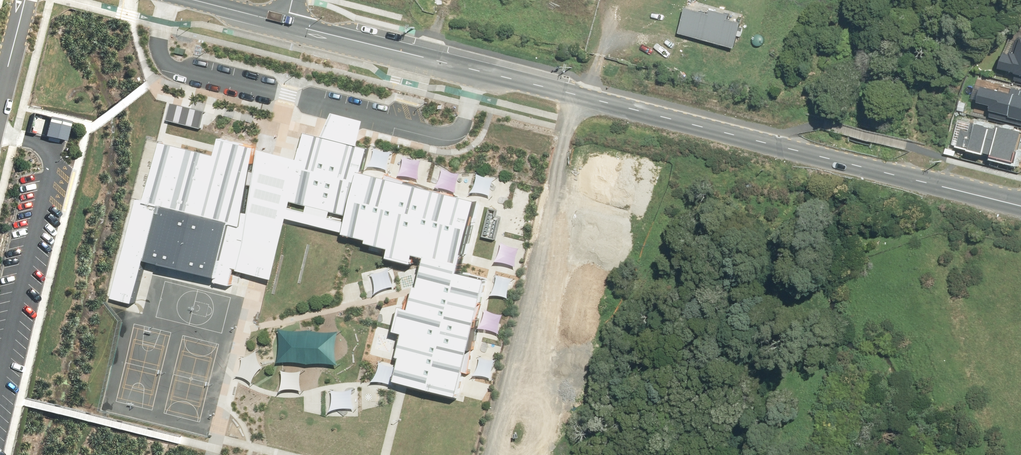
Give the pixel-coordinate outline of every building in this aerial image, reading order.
[(708,17),(684,10),(677,35),(732,51),(739,26),(726,22),(728,18),(709,12),(708,17)] [(198,129),(203,112),(169,104),(165,122),(198,129)] [(69,140),(73,122),(52,117),(48,136),(69,140)] [(456,270),(473,202),(358,174),(365,148),(300,133),(294,158),(215,140),(212,156),(156,142),(141,204),(132,202),(107,302),(130,307),(141,262),(213,279),(211,283),(227,287),(231,270),(269,280),(284,219),(340,232),(340,235),(363,240),(363,244),(386,249),(383,259),(419,268),(414,288),(412,287),(406,310),(396,308),(390,332),(400,335),(395,358),(397,358),(391,383),(456,399),(486,277),(456,270)]
